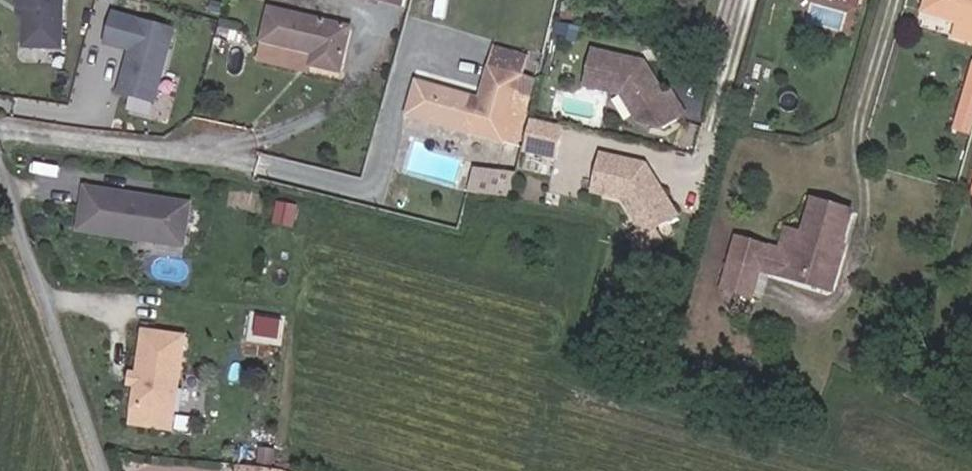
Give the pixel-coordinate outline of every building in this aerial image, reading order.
[(82,0),(38,0),(37,19),(43,19),(41,41),(48,42),(58,53),(57,59),(79,61),(82,0)] [(419,9),(421,0),(393,0),(392,4),(419,9)] [(971,43),(971,0),(935,0),(931,17),(969,28),(965,41),(971,43)] [(354,79),(364,33),(279,14),(272,48),(324,59),(322,71),(354,79)] [(170,117),(192,45),(132,27),(123,57),(152,65),(150,73),(146,71),(135,107),(170,117)] [(320,79),(322,71),(324,59),(272,48),(267,68),(320,79)] [(642,129),(666,136),(682,127),(685,115),(678,100),(673,102),(660,72),(649,70),(649,73),(639,72),(640,67),(601,58),(593,92),(632,95),(642,129)] [(487,102),(424,87),(417,119),(517,142),(531,82),(493,73),(487,102)] [(966,111),(960,132),(971,136),(971,113),(966,111)] [(556,125),(525,118),(517,148),(548,156),(556,125)] [(600,196),(625,204),(636,168),(611,160),(600,196)] [(517,197),(521,172),(476,166),(472,190),(517,197)] [(666,194),(659,199),(655,191),(660,186),(653,173),(636,168),(625,204),(627,205),(651,242),(683,224),(666,194)] [(194,249),(199,207),(159,202),(158,207),(151,206),(151,201),(95,193),(89,235),(141,242),(143,226),(159,228),(169,246),(194,249)] [(857,220),(825,211),(816,243),(795,238),(789,259),(746,248),(732,298),(760,306),(767,280),(799,289),(801,283),(839,293),(857,220)] [(799,289),(837,300),(839,293),(801,283),(799,289)] [(171,411),(180,333),(138,328),(130,406),(171,411)] [(170,426),(171,411),(130,406),(128,421),(170,426)] [(274,461),(276,443),(261,441),(259,459),(274,461)] [(284,464),(238,459),(237,470),(284,470),(284,464)]
